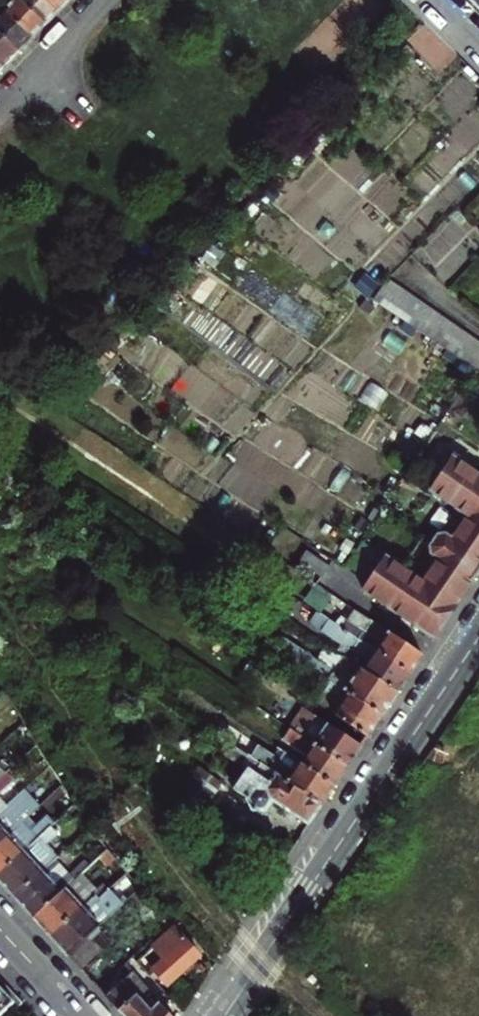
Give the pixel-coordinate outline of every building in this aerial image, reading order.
[(18,0),(0,0),(0,8),(31,38),(39,30),(44,25),(18,0)] [(57,11),(46,0),(18,0),(44,25),(50,18),(57,11)] [(57,11),(63,5),(68,0),(46,0),(57,11)] [(31,38),(0,8),(0,34),(18,51),(24,45),(31,38)] [(422,22),(401,43),(415,57),(436,36),(422,22)] [(0,34),(0,60),(5,65),(12,57),(18,51),(0,34)] [(414,58),(425,68),(447,46),(436,36),(415,57),(414,58)] [(447,46),(425,68),(436,79),(458,57),(447,46)] [(394,287),(371,302),(412,330),(429,311),(394,287)] [(429,311),(412,330),(474,371),(478,375),(478,345),(429,311)] [(431,490),(468,515),(456,532),(452,530),(448,536),(442,532),(430,534),(423,543),(425,554),(432,558),(428,563),(432,566),(421,583),(385,557),(362,589),(433,638),(478,570),(478,475),(453,457),(431,490)] [(306,548),(296,562),(330,584),(339,570),(306,548)] [(301,600),(319,612),(333,593),(314,581),(301,600)] [(340,627),(409,673),(416,663),(423,654),(353,607),(340,627)] [(403,683),(409,673),(340,627),(319,612),(312,623),(340,642),(350,648),(345,656),(397,691),(403,683)] [(335,650),(345,656),(350,648),(340,642),(335,650)] [(374,726),(382,715),(300,660),(280,646),(273,656),(314,684),(324,691),(316,703),(367,736),(374,726)] [(391,701),(397,691),(345,656),(337,667),(308,648),(300,660),(382,715),(391,701)] [(307,709),(313,700),(307,696),(263,666),(257,675),(307,709)] [(313,700),(316,703),(324,691),(314,684),(307,696),(313,700)] [(341,775),(347,766),(294,730),(241,695),(234,706),(292,745),(287,753),(334,784),(341,775)] [(296,725),(294,730),(347,766),(353,756),(360,746),(314,715),(304,730),(296,725)] [(328,794),(334,784),(287,753),(279,748),(274,755),(217,718),(209,730),(225,740),(321,804),(328,794)] [(315,814),(321,804),(225,740),(219,751),(247,770),(234,791),(247,799),(252,815),(265,811),(272,799),(308,824),(315,814)] [(3,776),(11,769),(3,760),(0,762),(0,779),(3,776)] [(54,792),(64,782),(51,763),(38,776),(54,792)] [(206,772),(208,769),(199,764),(188,783),(196,788),(179,816),(191,832),(222,782),(206,772)] [(224,779),(208,769),(206,772),(222,782),(224,779)] [(3,776),(0,779),(0,812),(20,793),(3,776)] [(22,823),(36,810),(20,793),(0,812),(0,843),(22,823)] [(54,824),(46,815),(30,831),(22,823),(0,843),(0,875),(54,824)] [(70,849),(57,835),(67,825),(61,817),(54,824),(0,875),(0,881),(8,889),(17,899),(67,851),(70,849)] [(25,908),(34,917),(81,874),(100,855),(97,851),(81,866),(67,851),(17,899),(25,908)] [(52,937),(95,896),(99,893),(81,874),(34,917),(42,927),(52,937)] [(69,956),(117,911),(134,895),(142,887),(127,874),(99,900),(95,896),(52,937),(59,945),(69,956)] [(125,919),(117,911),(69,956),(75,962),(81,968),(114,938),(110,934),(125,919)] [(177,914),(171,920),(177,926),(183,920),(177,914)] [(201,955),(176,927),(154,946),(164,957),(152,968),(154,971),(151,973),(154,977),(158,974),(167,985),(185,969),(201,955)] [(135,974),(109,999),(125,1015),(175,1015),(135,974)] [(24,1003),(0,977),(0,1015),(11,1015),(24,1003)]
